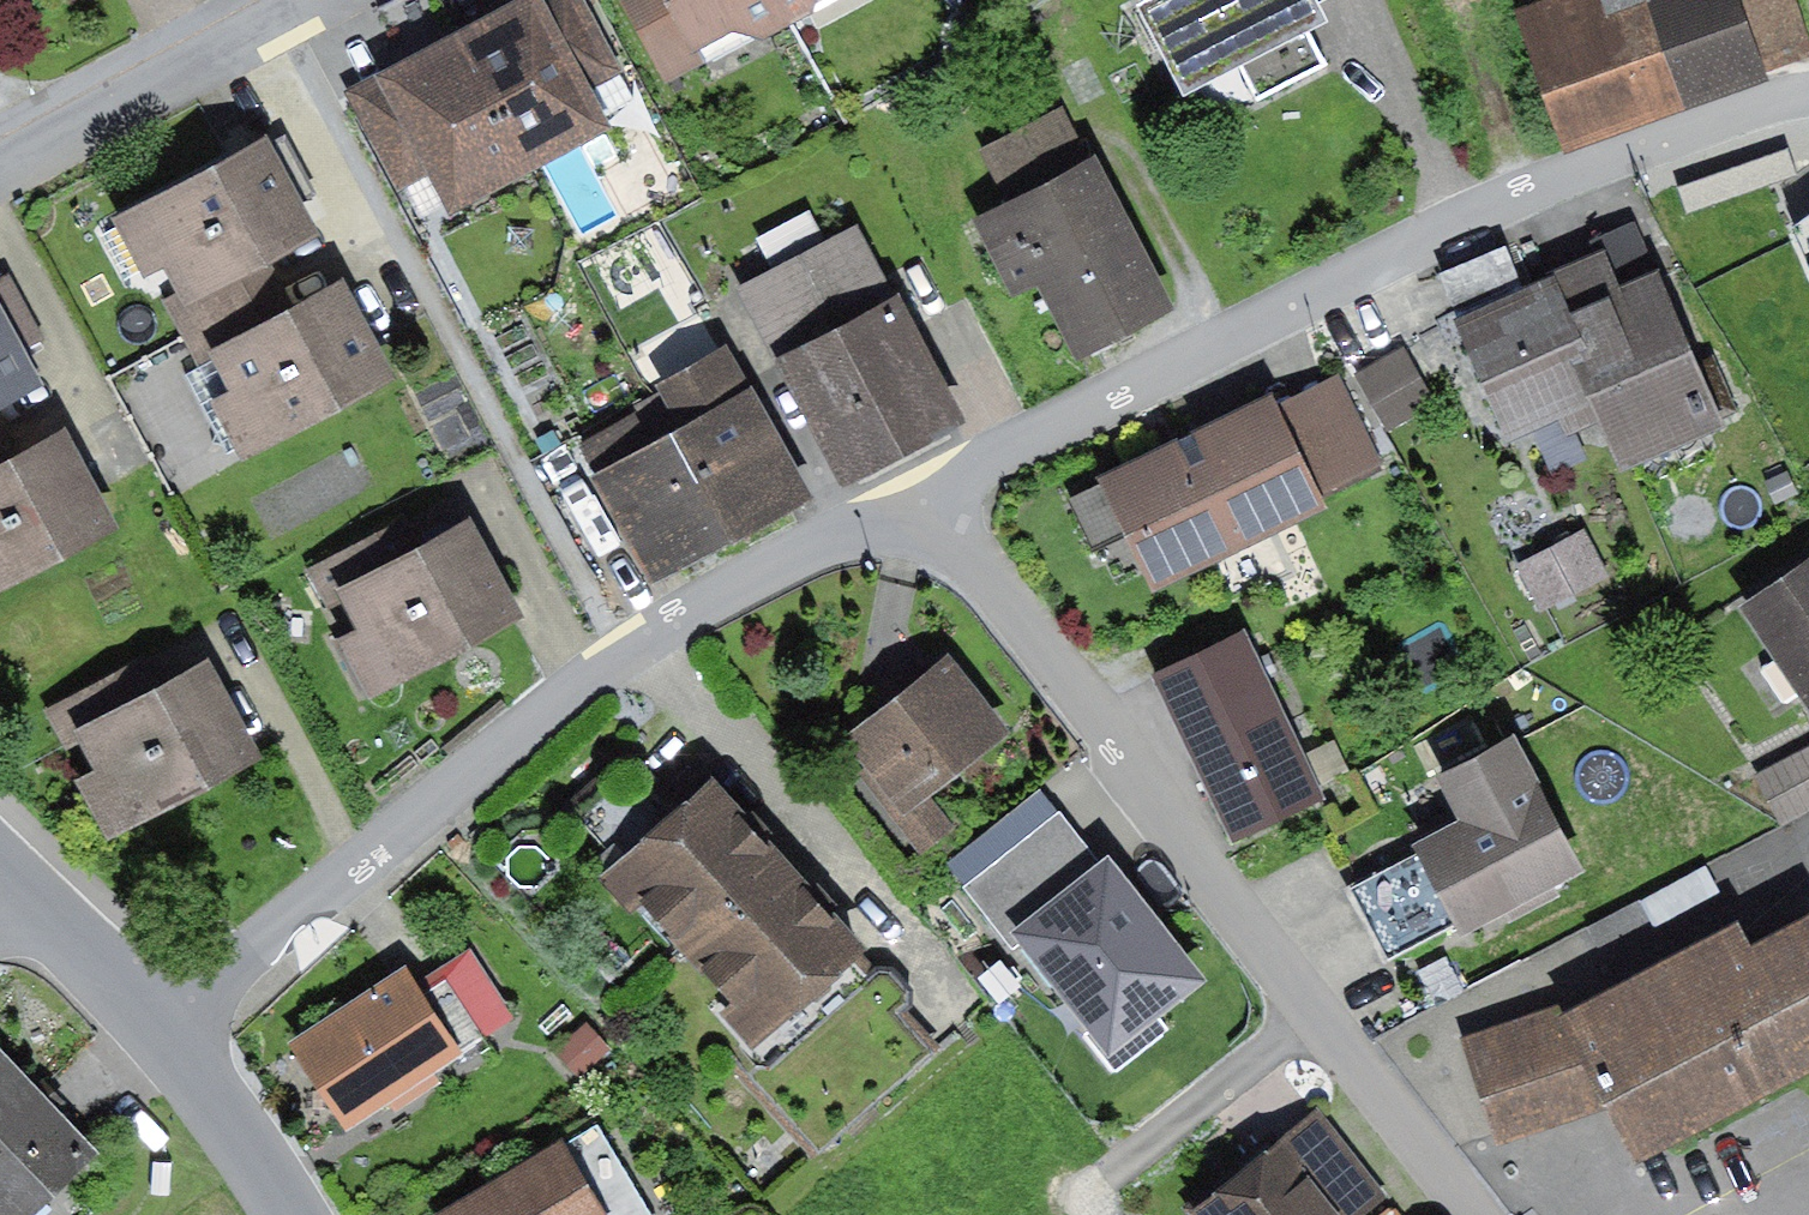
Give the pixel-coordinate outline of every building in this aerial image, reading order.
[(458,38),(531,179),(613,134),(590,93),(540,0),(530,0),(458,38)] [(590,93),(623,75),(582,0),(540,0),(590,93)] [(659,0),(611,0),(661,93),(697,74),(690,60),(659,0)] [(781,0),(659,0),(690,60),(735,37),(763,47),(796,30),(781,0)] [(790,31),(796,30),(816,19),(820,0),(776,0),(790,31)] [(1134,12),(1181,106),(1239,77),(1254,107),(1326,71),(1307,32),(1324,23),(1316,8),(1312,0),(1158,0),(1134,12)] [(1516,13),(1564,147),(1760,77),(1732,0),(1552,0),(1516,13)] [(1760,77),(1808,59),(1808,47),(1792,0),(1732,0),(1760,77)] [(531,179),(458,38),(374,82),(425,179),(450,221),(531,179)] [(397,194),(425,179),(374,82),(346,97),(397,194)] [(981,153),(1008,210),(1090,170),(1062,113),(981,153)] [(270,149),(114,225),(145,287),(164,277),(174,297),(162,303),(180,339),(274,291),(263,271),(317,244),(270,149)] [(1008,210),(975,226),(1014,303),(1035,293),(1072,368),(1172,318),(1096,166),(1090,170),(1008,210)] [(755,242),(772,275),(827,246),(810,213),(755,242)] [(1592,263),(1549,281),(1603,406),(1610,423),(1631,475),(1725,436),(1637,227),(1586,248),(1592,263)] [(738,293),(778,368),(900,304),(859,228),(827,246),(772,275),(738,293)] [(1441,280),(1457,320),(1524,293),(1508,253),(1441,280)] [(1603,406),(1549,281),(1524,293),(1457,320),(1452,323),(1505,448),(1559,425),(1566,442),(1610,423),(1603,406)] [(274,291),(180,339),(197,372),(210,365),(226,397),(213,404),(242,460),(391,385),(345,293),(289,321),(274,291)] [(900,304),(778,368),(845,496),(968,433),(900,304)] [(41,393),(0,312),(0,414),(41,393)] [(1408,348),(1356,378),(1386,431),(1438,402),(1408,348)] [(681,438),(672,443),(731,552),(811,509),(727,355),(656,393),(681,438)] [(1339,379),(1277,409),(1322,501),(1383,472),(1339,379)] [(1274,402),(1099,485),(1101,489),(1070,504),(1091,550),(1126,533),(1155,594),(1327,512),(1322,501),(1277,409),(1274,402)] [(638,418),(577,450),(654,594),(731,552),(672,443),(656,452),(638,418)] [(113,537),(64,439),(7,468),(0,454),(0,593),(113,537)] [(1788,474),(1766,484),(1776,506),(1798,495),(1788,474)] [(401,524),(305,575),(326,615),(340,608),(356,638),(339,647),(369,704),(520,624),(471,530),(419,557),(401,524)] [(1585,533),(1517,568),(1541,615),(1610,580),(1585,533)] [(1739,611),(1808,713),(1808,564),(1739,611)] [(1245,637),(1156,681),(1236,845),(1325,801),(1319,790),(1303,758),(1245,637)] [(142,657),(43,713),(66,755),(75,750),(91,778),(76,786),(108,842),(252,760),(203,674),(163,696),(142,657)] [(950,661),(848,744),(869,769),(910,821),(933,803),(1013,738),(950,661)] [(1334,743),(1303,758),(1319,790),(1350,775),(1334,743)] [(1461,828),(1415,851),(1461,942),(1584,881),(1516,744),(1439,783),(1461,828)] [(1754,777),(1781,827),(1808,813),(1808,748),(1754,777)] [(955,832),(933,803),(910,821),(869,769),(857,778),(921,859),(955,832)] [(712,787),(600,881),(631,918),(639,911),(686,960),(784,870),(712,787)] [(1010,940),(1100,869),(1058,815),(967,886),(1010,940)] [(1100,869),(1010,940),(1108,1066),(1205,990),(1107,864),(1100,869)] [(784,870),(686,960),(731,1010),(720,1020),(760,1064),(870,963),(784,870)] [(1564,1018),(1612,1112),(1639,1166),(1808,1079),(1808,930),(1750,960),(1735,931),(1564,1018)] [(471,951),(415,987),(423,998),(446,984),(485,1043),(518,1022),(471,951)] [(405,972),(286,1050),(343,1136),(485,1043),(446,984),(423,998),(415,987),(405,972)] [(1498,1152),(1612,1112),(1564,1018),(1559,1007),(1459,1043),(1498,1152)] [(588,1024),(555,1055),(579,1081),(612,1050),(588,1024)] [(65,1193),(101,1158),(0,1055),(0,1214),(87,1214),(65,1193)] [(1186,1212),(1189,1214),(1375,1214),(1395,1199),(1318,1105),(1186,1212)] [(451,1214),(649,1214),(597,1129),(451,1214)]
